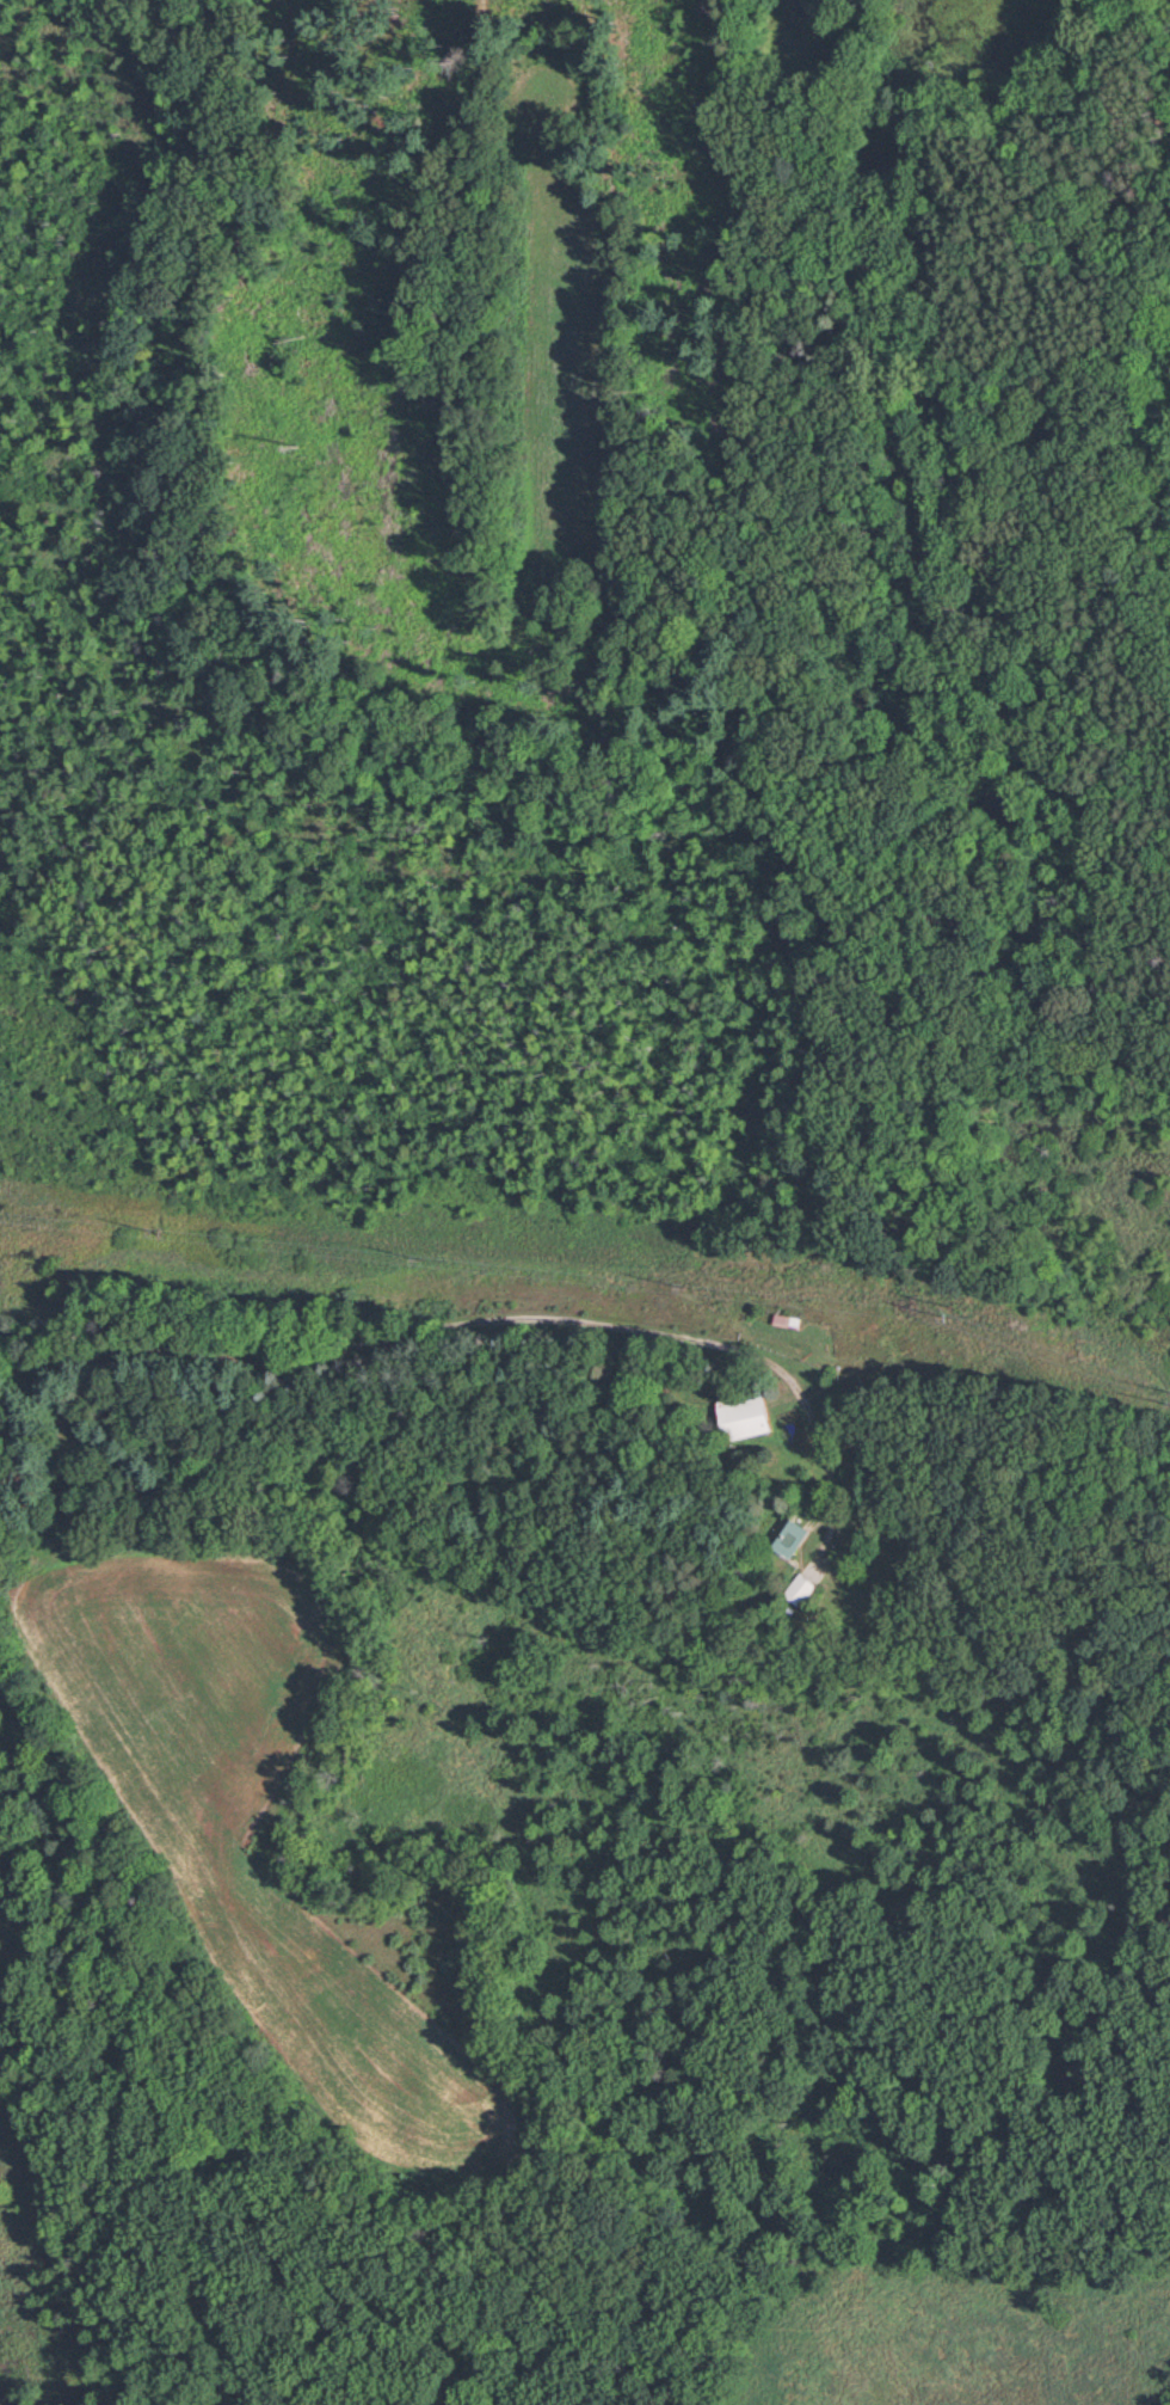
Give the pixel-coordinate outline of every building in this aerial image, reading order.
[(773,1328),(792,1331),(794,1322),(774,1318),(773,1328)] [(722,1442),(769,1434),(762,1397),(716,1405),(722,1442)] [(765,1540),(792,1557),(808,1532),(782,1514),(765,1540)] [(782,1597),(799,1610),(816,1587),(799,1575),(782,1597)]
